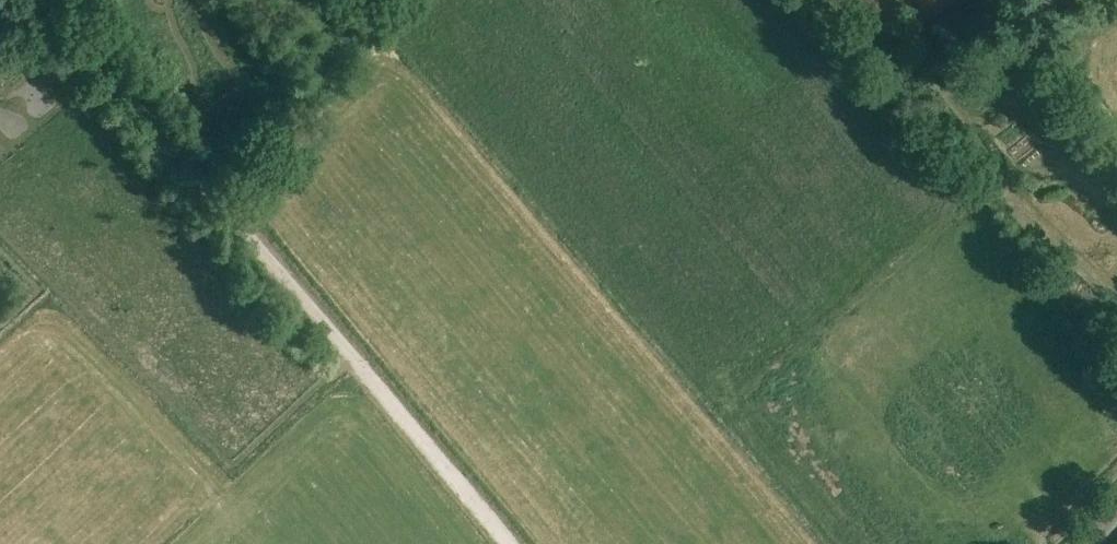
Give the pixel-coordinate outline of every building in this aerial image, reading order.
[(82,110),(88,118),(94,113),(94,112),(88,105),(86,107),(82,110)] [(1107,364),(1116,374),(1116,354),(1107,364)]
